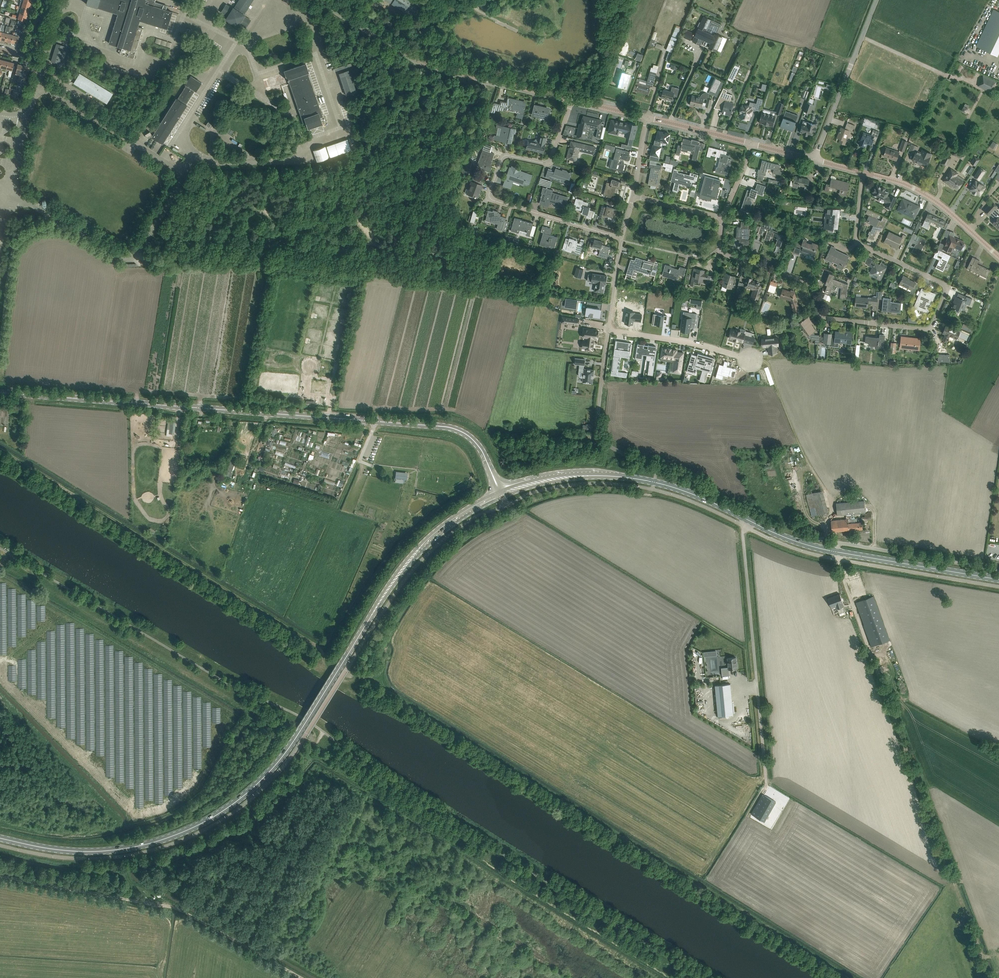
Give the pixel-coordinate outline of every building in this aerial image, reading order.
[(86,4),(118,14),(109,43),(122,47),(120,54),(134,58),(143,28),(138,26),(139,20),(167,29),(172,12),(153,6),(155,0),(88,0),(86,4)] [(253,0),(239,0),(234,8),(233,8),(232,9),(226,5),(221,12),(227,16),(226,19),(237,26),(239,24),(245,28),(250,20),(244,16),(244,15),(243,14),(253,0)] [(414,0),(386,0),(412,16),(420,4),(414,0)] [(29,10),(31,4),(23,1),(21,1),(19,6),(22,7),(29,10)] [(27,15),(29,10),(22,7),(19,6),(15,5),(14,8),(17,9),(16,12),(20,13),(27,15)] [(998,53),(998,12),(994,9),(993,9),(994,9),(976,46),(998,56),(998,53)] [(696,35),(693,42),(700,45),(701,43),(703,44),(707,46),(710,47),(709,48),(712,49),(711,49),(713,50),(716,51),(716,49),(718,50),(721,42),(720,42),(722,36),(717,34),(716,33),(719,26),(720,27),(721,24),(711,19),(705,16),(702,23),(700,22),(697,28),(698,28),(695,35),(696,35)] [(672,35),(678,37),(682,27),(676,25),(672,35)] [(7,33),(9,33),(9,31),(10,27),(7,26),(5,32),(3,32),(2,32),(0,38),(0,39),(5,41),(7,33)] [(687,31),(684,37),(691,40),(693,34),(687,31)] [(11,42),(13,34),(15,35),(15,32),(13,32),(12,34),(9,34),(9,33),(7,33),(5,41),(11,42)] [(20,37),(21,34),(15,32),(15,35),(13,34),(11,42),(17,44),(19,37),(20,37)] [(172,43),(156,38),(155,43),(171,48),(172,43)] [(670,39),(666,50),(672,52),(676,41),(670,39)] [(59,64),(64,46),(57,44),(51,61),(59,64)] [(10,77),(13,68),(14,63),(8,61),(6,69),(9,70),(8,73),(9,73),(8,77),(10,77)] [(305,63),(284,71),(285,72),(288,82),(289,82),(303,122),(306,122),(308,128),(320,124),(322,123),(320,117),(322,116),(308,73),(309,73),(305,63)] [(24,82),(27,72),(28,66),(24,65),(22,64),(22,65),(18,64),(15,74),(18,75),(19,77),(18,80),(24,82)] [(732,81),(739,67),(735,65),(728,79),(732,81)] [(349,70),(339,74),(346,95),(356,91),(349,70)] [(631,74),(622,71),(618,86),(625,88),(625,87),(624,87),(625,86),(627,86),(627,87),(631,74)] [(637,81),(632,92),(633,90),(634,88),(637,89),(636,91),(637,91),(641,92),(641,91),(648,94),(648,95),(650,90),(651,86),(652,87),(656,73),(650,71),(647,81),(640,79),(639,82),(637,81)] [(113,94),(80,74),(74,83),(107,103),(113,94)] [(176,99),(152,137),(162,143),(187,105),(185,104),(194,90),(196,91),(201,82),(191,76),(185,84),(187,85),(178,99),(176,99)] [(978,86),(992,92),(997,83),(983,76),(982,79),(983,80),(981,83),(980,82),(978,86)] [(691,100),(690,105),(701,108),(702,105),(703,102),(704,98),(707,99),(708,98),(710,93),(717,96),(724,81),(715,77),(708,92),(707,93),(706,92),(705,93),(703,93),(701,94),(701,96),(700,97),(692,95),(691,100)] [(677,97),(678,92),(679,88),(672,86),(671,91),(663,90),(661,90),(660,93),(662,94),(661,98),(672,100),(673,96),(677,97)] [(730,102),(731,98),(726,95),(726,93),(727,90),(725,89),(724,88),(714,108),(715,108),(720,109),(721,109),(721,108),(721,107),(723,108),(723,110),(722,112),(722,113),(723,113),(725,114),(730,115),(732,110),(733,105),(733,103),(730,102)] [(522,118),(526,103),(520,102),(521,101),(510,98),(509,101),(508,101),(507,103),(505,102),(501,101),(500,105),(496,104),(495,110),(499,111),(499,109),(505,110),(506,109),(514,111),(514,109),(518,110),(517,116),(522,118)] [(757,103),(750,102),(749,106),(744,105),(742,104),(742,107),(741,107),(740,110),(741,111),(740,113),(741,113),(740,117),(742,118),(746,119),(749,120),(750,114),(751,115),(752,110),(751,110),(752,108),(759,111),(764,99),(758,98),(757,103)] [(777,112),(772,110),(770,115),(762,112),(759,122),(773,126),(776,114),(780,115),(784,104),(780,102),(777,112)] [(813,104),(807,102),(804,111),(810,113),(813,104)] [(546,119),(548,109),(538,106),(538,105),(534,104),(531,116),(535,117),(536,114),(539,115),(539,117),(546,118),(546,119)] [(780,127),(792,131),(798,115),(786,111),(780,127)] [(600,126),(601,120),(584,116),(581,127),(579,126),(577,136),(584,138),(587,126),(598,128),(596,137),(601,138),(603,127),(600,126)] [(122,118),(119,122),(137,133),(139,129),(122,119),(139,129),(122,118)] [(634,138),(637,126),(628,124),(623,123),(623,122),(622,123),(620,122),(621,121),(620,121),(620,122),(612,120),(609,132),(618,134),(619,128),(629,130),(628,136),(630,137),(628,145),(632,146),(634,138)] [(816,124),(803,121),(800,132),(804,133),(804,134),(808,135),(808,133),(812,134),(813,131),(815,131),(816,127),(815,127),(816,124)] [(847,137),(849,131),(852,132),(855,125),(847,122),(845,129),(841,127),(837,137),(840,139),(839,142),(845,144),(846,141),(848,142),(849,138),(847,137)] [(515,131),(515,129),(497,125),(497,127),(502,128),(500,136),(495,135),(494,140),(511,143),(514,130),(515,130),(515,131)] [(876,141),(878,136),(880,131),(873,129),(871,135),(864,132),(859,144),(865,147),(865,146),(866,143),(871,145),(873,140),(876,141)] [(670,134),(661,132),(658,131),(657,135),(656,135),(654,144),(654,146),(653,146),(651,154),(659,156),(661,147),(659,147),(659,145),(660,145),(661,141),(668,142),(670,134)] [(543,152),(545,144),(546,138),(541,137),(539,143),(526,140),(525,144),(527,144),(526,149),(537,151),(538,150),(543,152)] [(680,150),(681,151),(681,150),(681,148),(692,150),(691,153),(693,153),(692,159),(696,160),(699,150),(703,151),(704,143),(700,142),(700,141),(692,139),(691,141),(688,140),(689,139),(683,138),(682,141),(681,143),(682,143),(681,145),(678,144),(676,154),(679,155),(680,150)] [(348,140),(325,146),(329,157),(351,151),(348,140)] [(576,161),(579,149),(584,150),(583,152),(594,154),(596,147),(571,141),(567,159),(576,161)] [(489,167),(493,157),(494,153),(485,150),(487,145),(492,147),(484,144),(476,167),(490,172),(491,168),(489,167)] [(928,160),(932,153),(922,149),(921,152),(917,150),(919,147),(915,145),(912,152),(915,153),(912,160),(926,166),(928,160)] [(630,159),(631,156),(629,156),(630,152),(617,148),(613,160),(614,160),(612,168),(617,169),(620,170),(620,169),(622,164),(624,164),(624,162),(623,162),(624,159),(629,160),(629,159),(630,159)] [(896,160),(899,152),(886,148),(884,153),(885,153),(884,156),(896,160)] [(728,170),(731,159),(728,158),(729,155),(726,155),(727,151),(720,149),(718,157),(720,157),(719,161),(723,162),(721,168),(717,167),(716,172),(726,174),(728,170)] [(951,158),(946,155),(941,164),(946,167),(951,158)] [(975,165),(980,159),(977,157),(977,158),(975,156),(973,159),(971,162),(975,165)] [(779,169),(780,165),(762,160),(762,161),(763,161),(760,170),(758,169),(757,173),(765,175),(767,168),(774,169),(773,173),(778,174),(781,175),(782,169),(782,170),(779,169)] [(659,179),(661,165),(650,163),(649,167),(651,168),(648,184),(651,185),(650,188),(655,189),(656,186),(658,178),(659,179)] [(529,181),(531,175),(511,168),(509,173),(508,173),(503,185),(510,188),(513,181),(520,184),(522,179),(529,181)] [(674,168),(671,181),(671,180),(675,181),(673,191),(672,191),(678,193),(678,192),(677,192),(679,185),(678,185),(679,182),(691,185),(691,186),(692,182),(693,181),(694,181),(694,182),(694,183),(695,181),(697,181),(699,175),(697,174),(690,172),(690,173),(691,173),(690,175),(678,172),(679,169),(674,168)] [(958,189),(963,181),(956,176),(958,173),(951,168),(943,180),(950,185),(949,185),(954,188),(954,187),(958,189)] [(985,171),(980,168),(974,177),(979,180),(985,171)] [(570,177),(572,173),(570,172),(569,171),(569,172),(565,170),(563,171),(555,169),(554,172),(552,171),(552,170),(548,169),(545,177),(549,178),(550,176),(569,182),(570,177)] [(701,190),(700,195),(700,194),(709,196),(708,197),(716,199),(718,189),(719,189),(717,189),(717,187),(719,187),(721,180),(717,179),(705,176),(702,186),(701,190)] [(807,187),(809,180),(795,176),(793,183),(794,183),(793,187),(797,188),(798,184),(807,187)] [(847,195),(850,183),(831,178),(830,184),(826,183),(824,190),(828,191),(829,186),(840,189),(839,193),(847,195)] [(613,194),(615,187),(620,188),(621,182),(611,179),(610,185),(607,184),(604,195),(607,196),(609,196),(610,193),(613,194)] [(986,187),(979,183),(975,180),(970,189),(973,191),(973,193),(976,195),(976,193),(980,196),(986,187)] [(476,197),(479,190),(480,190),(482,185),(471,181),(468,190),(466,189),(465,193),(467,193),(474,196),(474,197),(475,197),(476,197)] [(755,198),(757,191),(763,193),(766,186),(757,183),(755,189),(751,188),(750,191),(750,192),(747,191),(748,190),(747,190),(741,209),(746,211),(748,206),(749,206),(751,204),(752,202),(751,200),(752,198),(755,198)] [(500,185),(498,192),(505,194),(506,191),(501,190),(503,186),(500,185)] [(887,196),(888,192),(884,190),(885,188),(882,187),(881,188),(877,185),(875,189),(875,188),(873,192),(875,193),(874,195),(877,197),(876,198),(880,200),(880,199),(884,201),(887,202),(885,207),(891,210),(896,198),(891,195),(890,197),(887,196)] [(564,208),(567,197),(568,197),(552,193),(553,189),(544,187),(544,188),(548,189),(547,195),(543,194),(542,197),(540,196),(540,197),(542,197),(541,200),(542,200),(542,201),(545,201),(544,204),(548,205),(549,201),(557,203),(556,206),(556,205),(555,207),(556,207),(557,206),(564,208)] [(589,210),(590,207),(587,206),(587,203),(583,202),(583,200),(576,198),(575,204),(577,205),(576,208),(577,209),(578,209),(583,210),(582,213),(588,215),(587,217),(591,218),(593,211),(589,210)] [(915,216),(919,208),(919,207),(918,207),(918,206),(904,200),(904,199),(903,199),(903,200),(902,200),(898,208),(898,209),(899,210),(900,211),(912,217),(913,217),(914,217),(914,216),(915,216)] [(998,217),(998,216),(998,212),(995,209),(998,206),(992,201),(984,210),(989,215),(990,214),(996,219),(992,223),(998,229),(998,217)] [(613,218),(616,209),(607,206),(607,207),(602,206),(599,216),(605,218),(606,215),(613,218)] [(837,229),(839,218),(835,218),(836,209),(827,208),(826,213),(826,217),(830,217),(829,224),(825,223),(824,229),(833,230),(833,228),(837,229)] [(882,231),(888,218),(883,216),(881,221),(877,219),(879,214),(868,209),(866,213),(869,215),(867,220),(874,224),(870,231),(868,234),(869,234),(868,237),(872,240),(874,236),(875,236),(876,233),(877,233),(877,230),(879,230),(879,228),(882,230),(881,231),(882,231)] [(505,222),(506,217),(497,215),(498,211),(493,210),(493,211),(489,210),(486,220),(498,224),(497,229),(503,231),(505,222)] [(945,221),(930,214),(931,214),(929,213),(929,214),(928,213),(926,218),(922,226),(928,229),(932,220),(938,223),(937,225),(942,227),(945,221)] [(532,228),(533,223),(532,225),(521,222),(522,220),(515,218),(513,222),(511,231),(529,237),(532,228)] [(749,240),(751,222),(741,221),(741,227),(740,227),(737,227),(736,238),(740,239),(739,244),(749,245),(749,240)] [(556,242),(558,237),(551,235),(550,236),(548,235),(550,228),(543,226),(541,232),(543,233),(540,242),(550,245),(549,248),(554,249),(556,242)] [(782,241),(784,236),(774,233),(775,231),(761,226),(760,228),(758,233),(762,234),(763,231),(765,232),(766,230),(767,231),(764,239),(769,241),(771,236),(778,238),(776,244),(781,246),(782,241)] [(903,243),(906,236),(903,234),(902,238),(889,231),(888,233),(886,237),(886,238),(885,241),(892,244),(892,245),(897,248),(900,242),(903,243)] [(964,242),(953,237),(955,233),(951,231),(943,248),(948,250),(951,245),(960,250),(961,249),(963,250),(964,250),(965,247),(965,246),(963,245),(964,244),(963,244),(964,242)] [(919,255),(927,239),(921,237),(918,242),(913,240),(916,234),(913,233),(909,241),(915,243),(913,248),(914,249),(912,251),(919,255)] [(581,252),(583,244),(584,240),(581,239),(580,243),(577,242),(577,241),(574,241),(574,239),(569,238),(569,239),(567,238),(566,239),(565,242),(564,242),(562,249),(566,250),(567,247),(571,248),(571,249),(581,252)] [(610,250),(610,247),(606,246),(605,246),(605,245),(602,245),(603,242),(595,239),(594,241),(591,240),(589,246),(600,249),(598,256),(607,259),(609,251),(608,251),(609,250),(610,250)] [(815,254),(818,245),(812,243),(812,244),(806,242),(807,240),(804,239),(802,244),(796,242),(795,247),(795,246),(793,252),(799,254),(800,250),(809,253),(809,252),(815,254)] [(847,259),(849,256),(843,253),(842,254),(838,252),(839,252),(835,250),(836,248),(832,246),(825,260),(831,263),(833,260),(838,263),(838,264),(837,265),(837,266),(837,267),(838,268),(839,269),(840,269),(841,269),(842,268),(843,268),(843,267),(844,265),(844,264),(843,263),(846,258),(847,259)] [(943,271),(951,255),(937,249),(933,257),(936,258),(938,255),(942,256),(940,260),(939,259),(937,264),(937,265),(936,267),(943,271)] [(880,280),(887,266),(883,264),(882,266),(875,263),(872,261),(873,259),(868,256),(865,262),(868,263),(867,265),(873,268),(870,273),(878,276),(877,279),(880,280)] [(990,270),(983,266),(982,267),(977,264),(979,260),(973,256),(967,268),(980,275),(980,274),(987,277),(990,270)] [(654,280),(659,264),(657,264),(658,262),(659,262),(648,259),(649,260),(649,261),(636,257),(635,260),(631,259),(630,259),(630,260),(625,279),(626,276),(635,279),(636,278),(632,277),(634,270),(651,275),(651,274),(655,275),(653,280),(654,280)] [(685,273),(682,272),(683,268),(683,267),(680,266),(680,267),(679,269),(671,267),(671,266),(665,264),(663,274),(665,274),(665,275),(673,278),(673,279),(677,280),(679,275),(684,276),(685,273)] [(581,278),(583,269),(577,267),(574,276),(581,278)] [(707,279),(708,274),(704,273),(704,270),(694,268),(692,280),(702,282),(703,278),(707,279)] [(846,298),(848,283),(833,278),(834,275),(828,272),(825,282),(826,282),(826,284),(827,285),(825,290),(828,291),(828,290),(831,291),(834,285),(841,287),(840,298),(846,298)] [(587,281),(592,281),(592,282),(596,283),(595,291),(603,292),(605,284),(606,284),(607,276),(593,273),(593,274),(588,274),(587,281)] [(732,284),(733,281),(735,276),(725,273),(723,280),(724,280),(722,286),(733,289),(735,285),(732,284)] [(912,288),(915,282),(907,278),(907,277),(903,276),(899,284),(912,290),(909,295),(913,296),(915,290),(912,288)] [(746,281),(744,286),(755,290),(753,296),(751,296),(749,302),(756,304),(761,289),(763,284),(760,283),(760,282),(757,281),(757,282),(752,280),(752,278),(747,277),(746,281)] [(767,291),(775,293),(778,283),(771,280),(767,291)] [(800,309),(795,293),(783,289),(781,294),(780,297),(790,301),(793,311),(800,309)] [(927,312),(935,294),(925,290),(921,299),(918,298),(915,307),(927,312)] [(868,303),(877,304),(877,297),(872,296),(871,298),(868,298),(856,297),(855,306),(867,307),(868,303)] [(961,311),(964,303),(970,305),(972,299),(965,296),(964,300),(956,296),(954,301),(955,301),(952,307),(955,308),(954,309),(955,309),(955,310),(955,311),(959,312),(960,311),(961,311)] [(574,299),(567,298),(565,307),(573,308),(574,299)] [(901,308),(901,303),(891,302),(891,299),(888,299),(889,298),(883,298),(882,311),(887,312),(887,310),(897,311),(897,312),(900,313),(901,308)] [(585,316),(600,318),(602,304),(588,301),(585,316)] [(641,321),(642,314),(634,313),(635,312),(626,311),(625,323),(633,324),(633,320),(641,321)] [(683,313),(681,331),(690,332),(690,327),(695,328),(697,314),(692,313),(692,314),(683,313)] [(655,314),(653,325),(660,326),(663,326),(664,323),(664,322),(664,321),(667,322),(668,316),(664,316),(664,315),(664,316),(663,315),(662,315),(655,314)] [(813,332),(814,328),(810,322),(810,320),(808,317),(804,319),(802,321),(802,320),(801,320),(801,319),(790,322),(792,327),(796,325),(796,324),(798,324),(799,323),(808,335),(810,333),(812,336),(810,337),(812,340),(815,340),(815,344),(818,344),(819,342),(819,336),(819,335),(815,334),(813,332)] [(954,337),(957,330),(946,325),(943,333),(945,334),(943,339),(947,341),(950,336),(954,337)] [(587,338),(586,342),(586,348),(586,349),(592,350),(594,338),(597,339),(599,331),(584,329),(583,337),(587,338)] [(730,334),(729,338),(734,339),(734,340),(738,341),(738,340),(743,342),(743,341),(749,343),(753,344),(755,338),(751,337),(752,333),(745,331),(744,334),(740,332),(736,330),(736,331),(731,330),(730,333),(730,334)] [(835,341),(851,343),(852,332),(847,331),(847,333),(836,331),(835,335),(831,334),(825,333),(824,337),(819,336),(819,342),(830,343),(830,345),(834,345),(835,341)] [(883,348),(884,340),(884,335),(879,334),(879,338),(866,337),(866,342),(869,343),(869,345),(876,345),(875,347),(878,347),(883,348)] [(762,339),(763,347),(768,346),(769,346),(769,349),(768,349),(769,353),(777,352),(776,345),(778,345),(777,337),(762,339)] [(919,349),(920,339),(902,337),(901,346),(904,346),(904,347),(919,349)] [(614,356),(611,375),(614,375),(617,376),(617,373),(619,358),(619,357),(620,356),(629,357),(631,346),(632,343),(631,343),(616,341),(616,340),(614,350),(613,353),(614,353),(614,355),(614,356)] [(636,346),(634,358),(635,358),(636,359),(636,358),(642,359),(643,355),(647,355),(646,360),(650,360),(648,374),(653,375),(657,349),(656,350),(656,346),(648,345),(648,349),(644,349),(644,345),(637,344),(637,347),(636,347),(636,346)] [(662,348),(661,357),(666,358),(666,359),(670,360),(670,359),(675,359),(674,371),(681,372),(684,353),(677,352),(677,350),(672,349),(667,348),(662,348)] [(692,354),(687,371),(688,372),(688,371),(689,371),(689,372),(690,372),(693,373),(693,371),(695,367),(695,366),(703,369),(702,370),(703,370),(699,380),(703,381),(703,382),(705,382),(708,371),(711,372),(711,370),(711,369),(713,363),(706,361),(707,357),(703,356),(704,355),(701,354),(698,354),(697,356),(692,354)] [(583,382),(593,383),(594,370),(584,369),(584,365),(585,365),(585,359),(575,358),(575,364),(579,365),(578,373),(579,373),(579,374),(579,376),(581,377),(582,378),(583,378),(583,382)] [(720,363),(716,377),(723,379),(724,375),(734,378),(737,368),(731,367),(733,362),(727,360),(725,365),(720,363)] [(299,393),(300,374),(261,372),(260,391),(299,393)] [(226,475),(230,477),(234,465),(229,463),(228,465),(227,469),(228,469),(226,475)] [(823,490),(806,494),(812,516),(828,511),(823,490)] [(845,502),(846,514),(865,513),(864,501),(845,502)] [(837,531),(862,529),(862,522),(857,522),(857,518),(831,520),(831,526),(832,531),(837,531)] [(843,603),(839,594),(827,599),(830,607),(836,605),(838,613),(845,610),(843,606),(843,607),(842,603),(843,603)] [(889,640),(873,596),(856,603),(864,625),(863,625),(872,647),(889,640)] [(736,657),(728,658),(729,667),(721,668),(722,676),(730,675),(729,669),(737,668),(737,664),(736,664),(736,657)] [(730,684),(715,685),(718,716),(733,714),(730,684)] [(763,794),(754,809),(767,816),(773,806),(767,802),(770,798),(763,794)]
